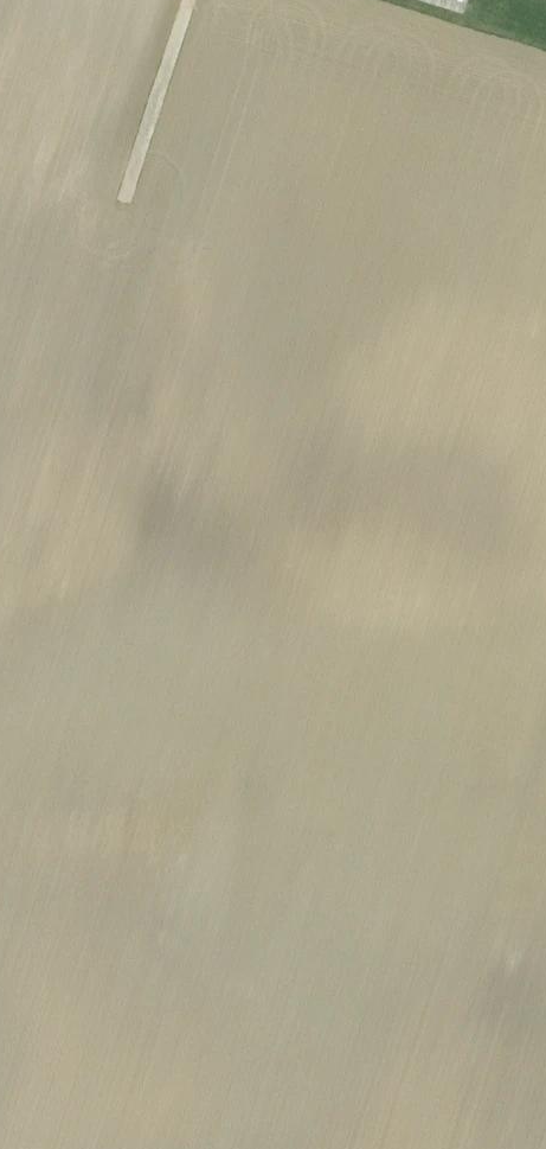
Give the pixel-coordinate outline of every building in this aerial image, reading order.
[(462,10),(465,0),(430,0),(462,10)]
